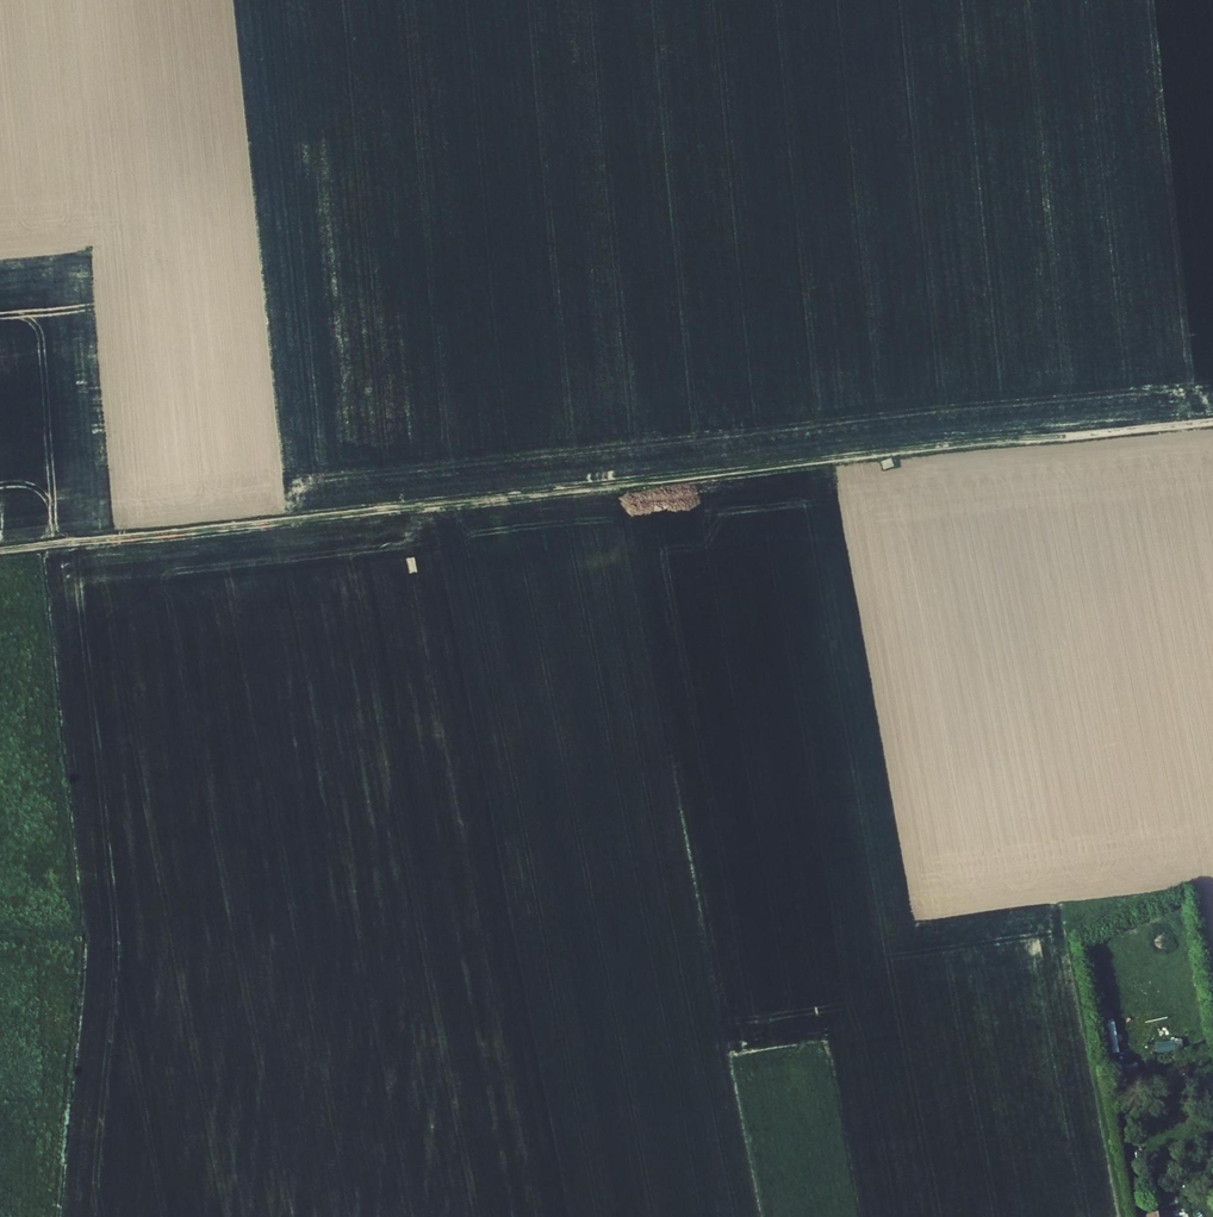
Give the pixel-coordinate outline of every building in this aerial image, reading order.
[(1158,1213),(1159,1216),(1182,1216),(1180,1208),(1158,1213)]
